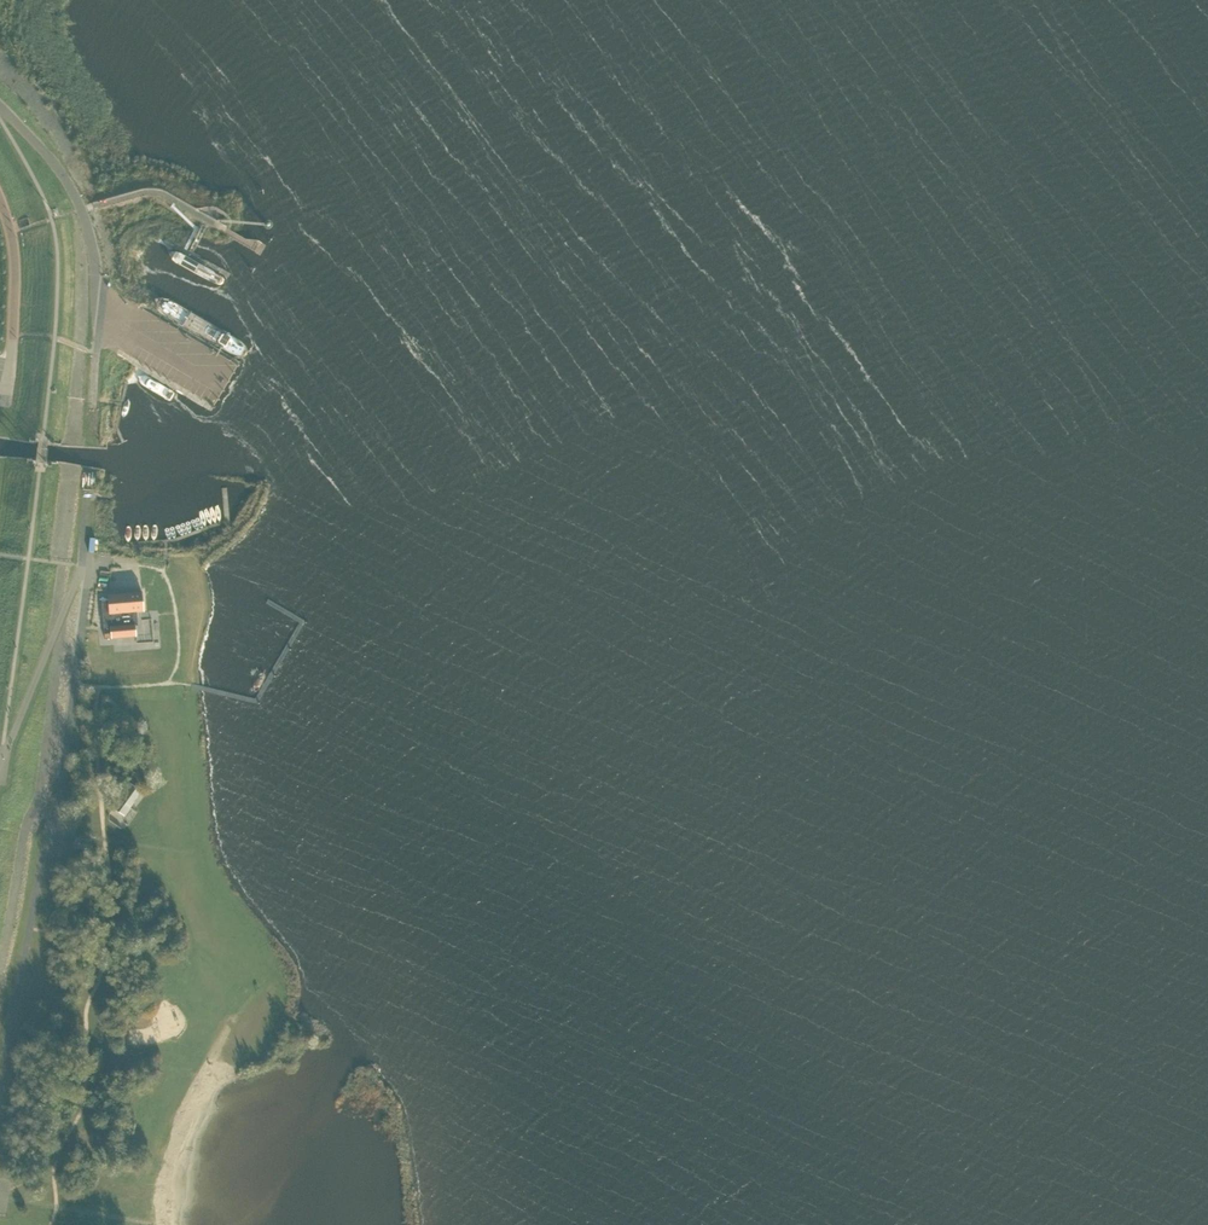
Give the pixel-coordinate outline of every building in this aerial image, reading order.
[(29,219),(29,221),(30,223),(31,223),(31,222),(32,221),(32,222),(34,222),(33,221),(35,220),(35,223),(45,219),(42,213),(33,216),(34,218),(33,219),(32,218),(31,218),(31,219),(30,220),(30,219),(29,219)] [(101,601),(104,628),(111,627),(112,638),(136,636),(135,624),(130,624),(129,612),(144,611),(142,592),(108,595),(109,600),(101,601)] [(131,783),(113,808),(124,816),(142,791),(131,783)]
